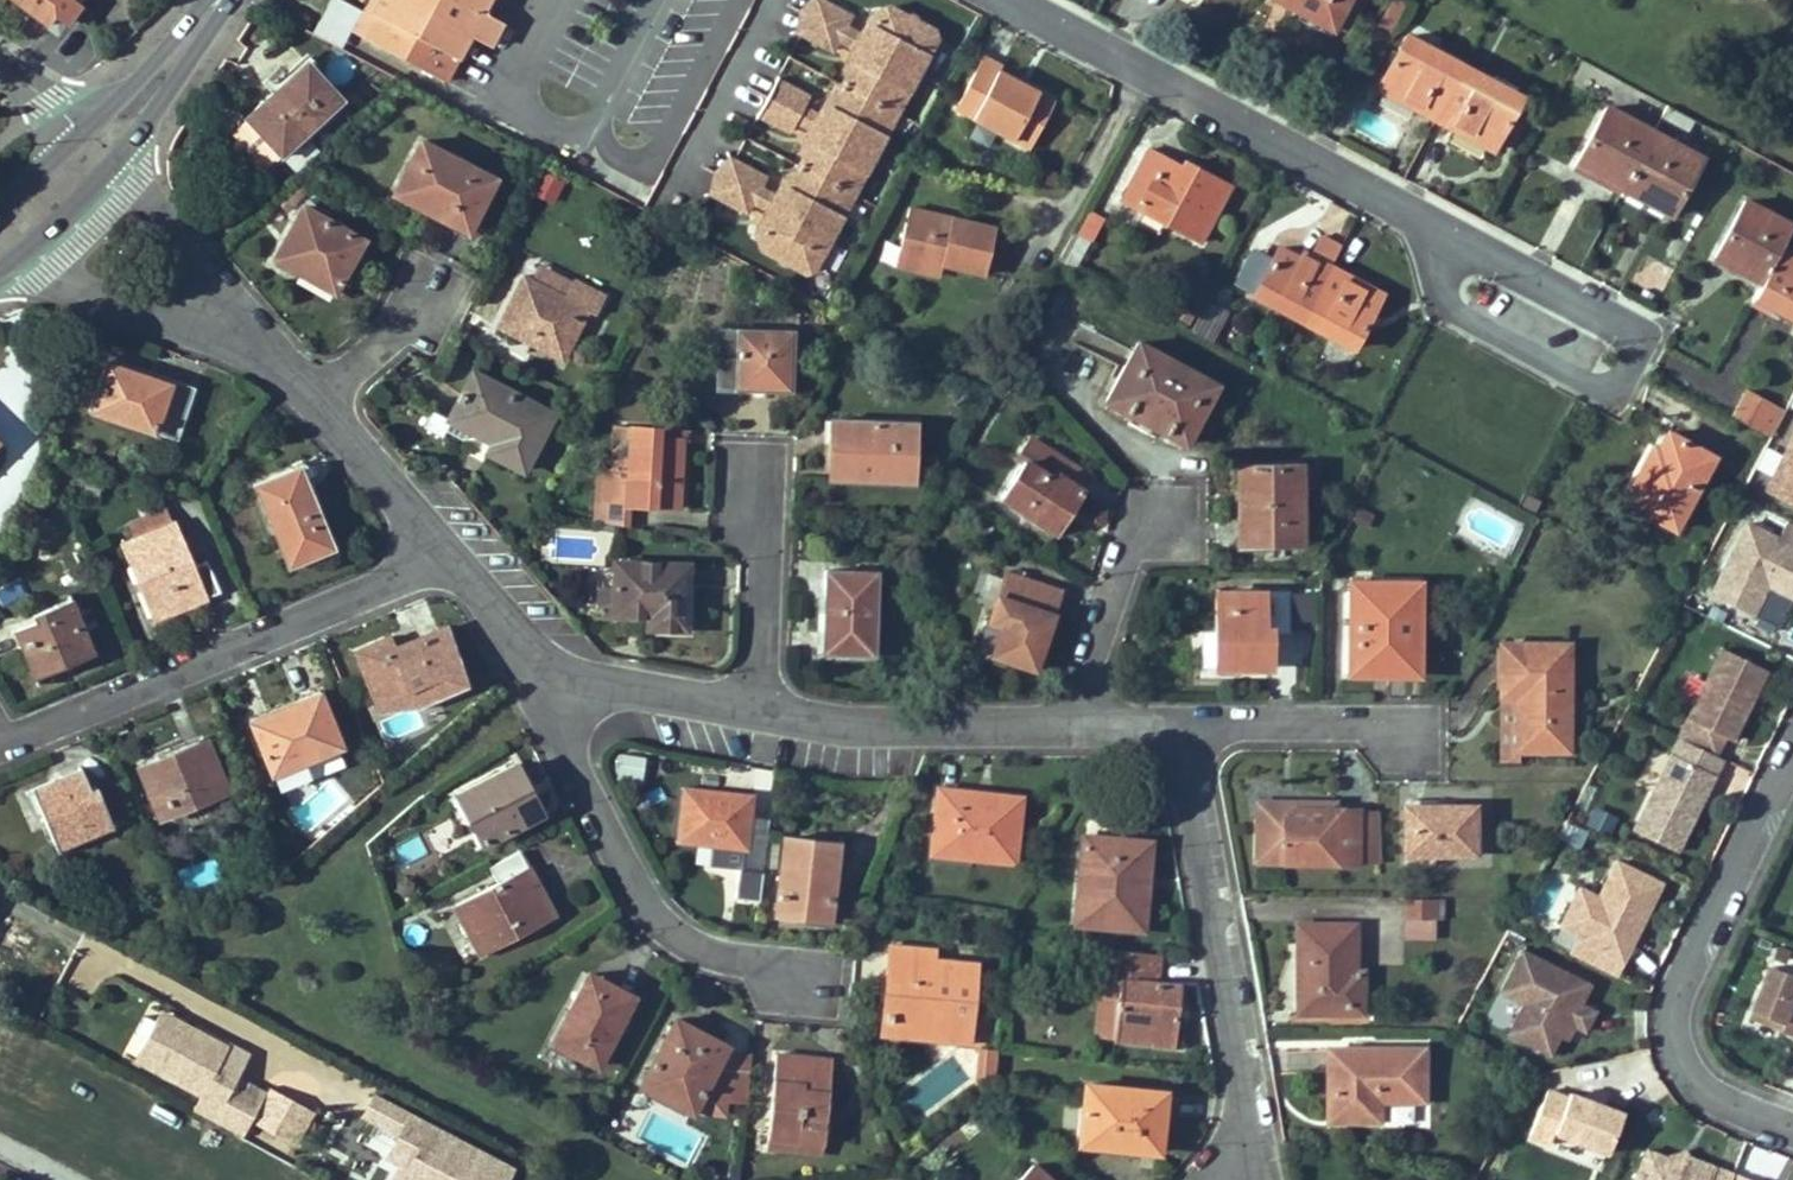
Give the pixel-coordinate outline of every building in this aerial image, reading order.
[(47,23),(54,15),(64,24),(80,3),(76,0),(17,0),(47,23)] [(311,34),(341,49),(360,12),(337,0),(329,0),(311,34)] [(354,33),(362,37),(382,0),(371,0),(354,33)] [(362,37),(446,80),(469,36),(489,46),(502,22),(482,11),(488,0),(382,0),(362,37)] [(801,32),(833,49),(839,38),(854,46),(851,50),(854,60),(846,79),(842,84),(839,91),(832,104),(822,106),(817,114),(803,106),(808,97),(776,80),(758,113),(790,130),(795,120),(811,128),(806,135),(810,145),(802,160),(799,166),(795,172),(788,187),(776,191),(774,194),(760,187),(765,178),(733,161),(724,177),(715,194),(748,210),(754,199),(768,206),(765,211),(769,219),(758,239),(762,250),(806,272),(813,270),(937,38),(934,28),(892,5),(881,6),(873,25),(864,26),(860,33),(846,25),(851,15),(822,0),(819,0),(801,32)] [(801,32),(819,0),(818,0),(802,12),(801,32)] [(1331,30),(1334,24),(1348,0),(1277,0),(1331,30)] [(1334,24),(1354,36),(1373,0),(1348,0),(1334,24)] [(874,7),(864,26),(873,25),(881,6),(874,7)] [(1404,16),(1387,6),(1373,32),(1390,41),(1404,16)] [(1436,120),(1465,66),(1406,35),(1377,88),(1436,120)] [(854,60),(851,50),(841,69),(846,79),(854,60)] [(1000,71),(1002,67),(984,57),(956,110),(1029,150),(1055,101),(1000,71)] [(284,84),(289,89),(313,67),(308,62),(284,84)] [(1436,120),(1493,150),(1522,96),(1465,66),(1436,120)] [(313,67),(289,89),(284,84),(247,118),(281,153),(341,98),(313,67)] [(830,91),(822,106),(832,104),(839,91),(830,91)] [(1655,132),(1607,106),(1575,164),(1624,191),(1655,132)] [(247,118),(235,128),(234,136),(263,169),(281,153),(247,118)] [(1624,191),(1670,216),(1703,157),(1655,132),(1624,191)] [(798,150),(802,160),(810,145),(806,135),(798,150)] [(309,140),(286,160),(297,172),(306,162),(319,151),(309,140)] [(494,178),(421,140),(394,195),(467,232),(494,178)] [(1177,168),(1148,152),(1122,200),(1199,241),(1227,188),(1181,163),(1177,168)] [(718,174),(715,194),(724,177),(733,161),(718,174)] [(786,172),(776,191),(788,187),(795,172),(786,172)] [(308,190),(301,183),(280,202),(286,209),(308,190)] [(1745,201),(1714,259),(1761,285),(1781,248),(1792,227),(1745,201)] [(303,206),(275,258),(298,271),(334,291),(363,238),(303,206)] [(900,248),(942,258),(941,265),(985,274),(996,229),(908,209),(900,248)] [(758,239),(769,219),(765,211),(755,230),(758,239)] [(1091,243),(1074,232),(1057,261),(1074,271),(1091,243)] [(1279,247),(1252,295),(1300,321),(1329,267),(1341,245),(1322,235),(1307,262),(1279,247)] [(900,248),(895,267),(938,277),(941,265),(942,258),(900,248)] [(1752,302),(1771,313),(1774,308),(1792,319),(1792,254),(1781,248),(1761,285),(1752,302)] [(1352,348),(1381,294),(1329,267),(1300,321),(1352,348)] [(566,300),(574,285),(541,268),(533,283),(566,300)] [(334,291),(298,271),(295,277),(331,297),(334,291)] [(735,283),(749,284),(749,271),(735,271),(735,283)] [(523,278),(499,326),(519,336),(528,341),(532,335),(567,353),(589,310),(595,313),(603,297),(575,283),(574,285),(566,300),(533,283),(523,278)] [(767,300),(768,287),(752,286),(751,299),(767,300)] [(1192,334),(1214,343),(1226,311),(1205,302),(1192,334)] [(789,330),(720,329),(719,388),(739,388),(739,380),(764,380),(764,389),(787,389),(789,330)] [(564,359),(567,353),(532,335),(528,341),(564,359)] [(528,341),(519,336),(514,345),(524,350),(528,341)] [(1108,401),(1183,443),(1215,385),(1140,343),(1108,401)] [(171,386),(107,366),(91,411),(176,439),(193,388),(173,382),(171,386)] [(487,451),(523,469),(553,413),(475,373),(451,420),(468,429),(493,442),(487,451)] [(764,380),(739,380),(739,388),(764,389),(764,380)] [(1735,417),(1769,436),(1782,411),(1748,393),(1735,417)] [(451,420),(435,412),(427,428),(443,436),(447,428),(464,437),(468,429),(451,420)] [(831,478),(871,480),(872,469),(911,469),(913,424),(832,421),(831,478)] [(662,435),(662,428),(631,426),(629,469),(601,467),(599,519),(629,525),(631,502),(680,505),(683,436),(662,435)] [(688,430),(662,428),(662,435),(683,436),(687,436),(688,430)] [(1646,474),(1641,472),(1624,502),(1674,530),(1714,458),(1668,434),(1646,474)] [(1785,454),(1792,457),(1792,437),(1785,454)] [(1024,462),(1003,498),(1057,531),(1083,490),(1059,475),(1067,462),(1031,439),(1019,458),(1024,462)] [(1785,454),(1767,490),(1778,495),(1792,464),(1792,457),(1785,454)] [(1067,462),(1059,475),(1083,490),(1091,477),(1067,462)] [(1299,464),(1238,465),(1239,501),(1249,501),(1249,542),(1300,542),(1300,490),(1299,464)] [(1299,464),(1300,490),(1317,490),(1317,464),(1299,464)] [(1778,495),(1792,502),(1792,464),(1778,495)] [(293,470),(302,492),(308,489),(300,467),(293,470)] [(911,481),(911,469),(872,469),(871,480),(911,481)] [(308,489),(302,492),(293,470),(254,486),(286,567),(333,549),(308,489)] [(1240,542),(1249,542),(1249,501),(1239,501),(1240,542)] [(132,540),(172,524),(165,509),(126,526),(132,540)] [(1789,543),(1747,523),(1712,595),(1754,615),(1789,543)] [(132,540),(121,545),(137,584),(145,580),(160,616),(219,592),(207,562),(190,568),(172,524),(132,540)] [(1789,543),(1769,584),(1792,596),(1792,545),(1789,543)] [(686,563),(617,562),(617,587),(599,587),(598,608),(603,614),(649,614),(649,627),(685,628),(686,563)] [(874,653),(875,584),(849,584),(849,571),(827,571),(826,652),(874,653)] [(875,572),(849,571),(849,584),(875,584),(875,572)] [(1005,572),(988,621),(1002,626),(993,653),(1033,667),(1060,590),(1005,572)] [(160,616),(145,580),(137,584),(152,619),(160,616)] [(1408,675),(1408,641),(1391,641),(1391,612),(1419,613),(1420,582),(1381,581),(1381,591),(1349,591),(1349,627),(1357,628),(1357,639),(1349,639),(1348,674),(1408,675)] [(1349,581),(1349,591),(1381,591),(1381,581),(1349,581)] [(1216,593),(1216,631),(1223,631),(1223,666),(1270,666),(1271,628),(1288,627),(1287,592),(1216,593)] [(11,630),(23,658),(33,679),(93,654),(70,600),(31,616),(33,621),(11,630)] [(1391,641),(1408,641),(1419,641),(1419,613),(1391,612),(1391,641)] [(976,648),(993,653),(1002,626),(988,621),(985,620),(976,648)] [(388,638),(354,652),(377,706),(406,694),(411,707),(454,687),(458,685),(461,681),(462,677),(462,670),(461,664),(459,662),(447,627),(392,648),(388,638)] [(1357,639),(1357,628),(1349,627),(1349,639),(1357,639)] [(1419,641),(1408,641),(1408,675),(1418,675),(1419,641)] [(1502,644),(1502,695),(1516,695),(1517,749),(1567,749),(1566,644),(1502,644)] [(1768,669),(1724,648),(1690,718),(1733,740),(1747,713),(1741,710),(1748,698),(1753,700),(1768,669)] [(379,710),(411,707),(406,694),(377,706),(379,710)] [(1517,749),(1516,695),(1502,695),(1502,757),(1517,757),(1517,749)] [(270,775),(340,747),(319,696),(250,725),(270,775)] [(1753,700),(1748,698),(1741,710),(1747,713),(1753,700)] [(1725,759),(1682,737),(1636,831),(1679,851),(1702,804),(1699,803),(1702,796),(1705,798),(1725,759)] [(158,817),(224,790),(203,741),(138,768),(158,817)] [(642,782),(643,756),(613,754),(612,780),(642,782)] [(515,764),(456,795),(482,844),(541,813),(515,764)] [(95,787),(89,789),(80,770),(34,790),(58,848),(112,826),(95,787)] [(684,788),(677,843),(713,847),(714,838),(746,842),(745,851),(742,871),(761,874),(762,867),(765,838),(768,818),(749,816),(751,796),(684,788)] [(1014,862),(1019,807),(974,802),(976,792),(936,788),(929,853),(1014,862)] [(976,792),(974,802),(1019,807),(1021,797),(976,792)] [(1286,802),(1260,802),(1260,859),(1379,861),(1378,811),(1334,810),(1286,810),(1286,802)] [(1286,802),(1286,810),(1334,810),(1334,803),(1286,802)] [(1407,809),(1407,852),(1435,852),(1474,852),(1474,806),(1435,806),(1435,810),(1407,809)] [(1141,928),(1144,905),(1134,904),(1137,874),(1146,874),(1149,842),(1085,836),(1077,922),(1141,928)] [(838,844),(784,837),(774,915),(828,922),(838,844)] [(746,842),(714,838),(713,847),(745,851),(746,842)] [(774,869),(778,840),(765,838),(762,867),(774,869)] [(1436,862),(1435,852),(1407,852),(1407,861),(1436,862)] [(479,955),(551,916),(541,896),(529,902),(525,894),(537,887),(519,853),(489,869),(498,885),(454,909),(479,955)] [(1664,883),(1619,862),(1602,898),(1592,917),(1572,908),(1564,926),(1585,936),(1575,956),(1618,977),(1641,931),(1636,929),(1640,921),(1645,922),(1664,883)] [(1137,874),(1134,904),(1144,905),(1146,874),(1137,874)] [(525,894),(529,902),(541,896),(537,887),(525,894)] [(1582,888),(1572,908),(1592,917),(1602,898),(1582,888)] [(1436,900),(1405,900),(1405,917),(1436,917),(1436,900)] [(1445,900),(1436,900),(1436,917),(1446,917),(1445,900)] [(1640,921),(1636,929),(1641,931),(1645,922),(1640,921)] [(1355,923),(1298,924),(1299,1011),(1325,1012),(1325,1004),(1363,1004),(1362,968),(1356,968),(1355,923)] [(886,975),(892,981),(898,985),(897,995),(891,994),(886,1030),(914,1033),(922,1026),(946,1029),(945,1044),(969,1046),(976,963),(934,959),(934,950),(889,946),(886,975)] [(1160,953),(1122,949),(1114,1038),(1173,1045),(1176,1014),(1169,1014),(1171,985),(1157,983),(1160,953)] [(1493,1001),(1504,1007),(1496,1023),(1506,1027),(1501,1038),(1550,1062),(1562,1036),(1580,1044),(1595,1012),(1582,1006),(1592,985),(1517,950),(1493,1001)] [(1777,966),(1761,1007),(1792,1019),(1792,1020),(1792,973),(1777,966)] [(589,972),(584,980),(605,992),(609,983),(589,972)] [(609,983),(605,992),(584,980),(550,1044),(596,1068),(634,997),(609,983)] [(1363,1004),(1325,1004),(1325,1012),(1363,1012),(1363,1004)] [(1789,1028),(1792,1030),(1792,1020),(1792,1019),(1761,1007),(1757,1016),(1789,1028)] [(165,1019),(161,1028),(189,1042),(194,1034),(165,1019)] [(726,1048),(674,1020),(639,1086),(691,1114),(726,1048)] [(922,1026),(914,1033),(886,1030),(885,1039),(945,1044),(946,1029),(922,1026)] [(199,1118),(249,1144),(271,1101),(241,1086),(255,1062),(234,1051),(233,1054),(194,1034),(189,1042),(161,1028),(140,1067),(207,1102),(199,1118)] [(1425,1099),(1424,1049),(1329,1049),(1329,1120),(1379,1120),(1379,1099),(1425,1099)] [(993,1083),(994,1051),(975,1051),(974,1082),(993,1083)] [(776,1055),(767,1137),(823,1142),(827,1098),(820,1098),(822,1086),(828,1087),(831,1061),(776,1055)] [(1165,1092),(1085,1083),(1079,1142),(1160,1151),(1165,1092)] [(1598,1172),(1617,1114),(1543,1090),(1524,1147),(1598,1172)] [(386,1102),(375,1122),(389,1129),(378,1152),(413,1171),(408,1179),(516,1179),(520,1172),(478,1150),(468,1169),(441,1156),(452,1136),(386,1102)] [(478,1150),(452,1136),(441,1156),(468,1169),(478,1150)] [(822,1155),(823,1142),(767,1137),(766,1149),(822,1155)] [(1643,1146),(1632,1179),(1747,1179),(1643,1146)] [(1019,1179),(1049,1179),(1033,1165),(1019,1179)]
